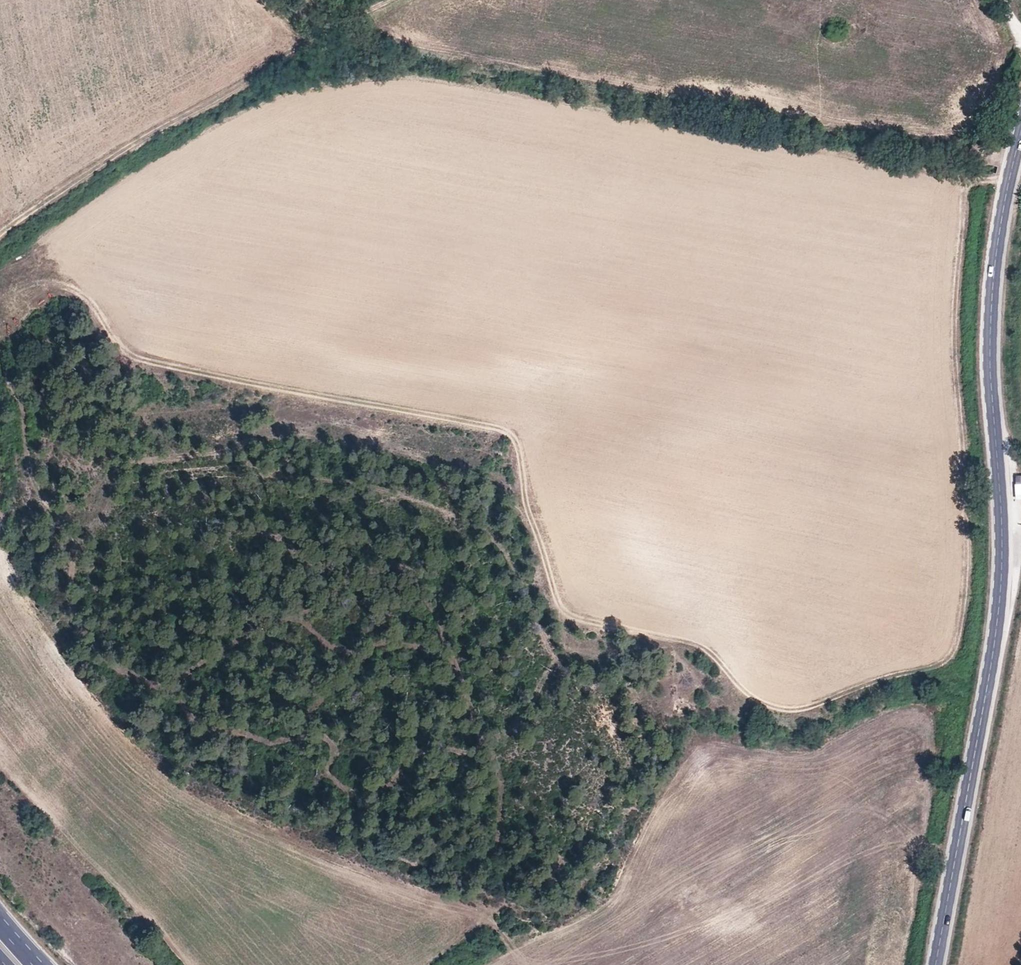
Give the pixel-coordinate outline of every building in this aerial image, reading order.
[(836,28),(834,27),(832,27),(830,28),(829,29),(828,30),(827,32),(826,34),(826,35),(827,37),(828,39),(829,40),(831,41),(832,41),(834,41),(836,41),(838,40),(839,39),(840,37),(840,35),(840,33),(840,32),(839,30),(837,29),(836,28)] [(982,146),(972,142),(969,150),(979,154),(982,146)]
